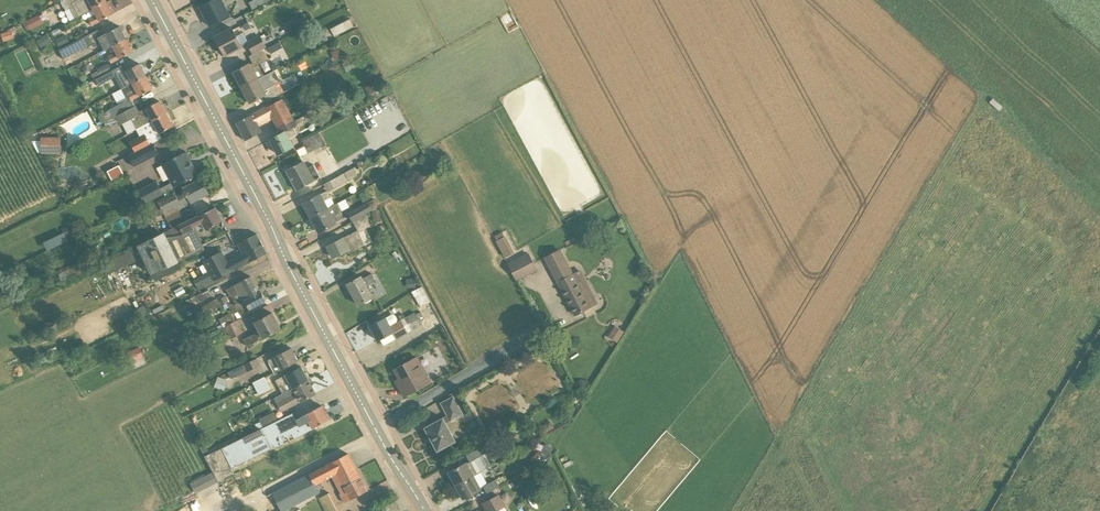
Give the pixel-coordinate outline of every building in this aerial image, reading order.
[(61,1),(65,9),(69,8),(74,18),(94,8),(107,1),(106,0),(78,0),(76,1),(75,0),(64,0),(61,1)] [(210,26),(229,16),(221,0),(213,0),(200,7),(210,26)] [(249,2),(252,9),(270,0),(253,0),(249,2)] [(113,14),(107,1),(94,8),(97,15),(89,19),(92,25),(113,14)] [(38,15),(25,22),(29,30),(42,23),(38,15)] [(334,36),(346,30),(342,22),(330,28),(334,36)] [(105,50),(113,46),(127,39),(120,26),(102,36),(92,41),(95,47),(102,44),(105,50)] [(243,33),(236,36),(232,28),(215,36),(225,55),(248,43),(253,54),(266,47),(260,36),(248,43),(243,33)] [(325,42),(333,38),(328,29),(321,34),(325,42)] [(3,42),(14,38),(11,30),(0,33),(3,42)] [(47,33),(40,38),(46,46),(53,42),(51,39),(47,33)] [(66,34),(55,39),(60,48),(70,42),(66,34)] [(91,46),(86,36),(59,50),(64,60),(91,46)] [(133,51),(127,39),(113,46),(117,52),(109,57),(112,63),(133,51)] [(273,44),(277,50),(283,47),(279,41),(273,44)] [(334,61),(342,58),(339,49),(331,53),(334,61)] [(242,87),(258,79),(264,75),(258,65),(268,60),(262,50),(249,56),(253,63),(250,64),(250,63),(234,72),(242,87)] [(118,82),(122,89),(146,76),(140,63),(118,75),(121,80),(118,82)] [(101,76),(111,70),(108,64),(97,70),(101,76)] [(115,77),(111,70),(101,76),(93,80),(98,89),(105,85),(104,83),(115,77)] [(110,109),(110,110),(114,117),(126,111),(123,104),(153,89),(146,76),(122,89),(114,93),(119,104),(110,109)] [(264,90),(258,79),(242,87),(250,102),(266,94),(265,93),(268,92),(272,99),(285,92),(279,82),(264,90)] [(279,129),(294,121),(283,99),(282,98),(237,123),(246,140),(262,132),(258,125),(273,118),(279,129)] [(114,117),(105,122),(104,122),(107,129),(117,123),(119,126),(131,119),(136,129),(142,126),(166,113),(160,101),(139,111),(136,105),(126,111),(114,117)] [(101,115),(105,122),(114,117),(110,110),(101,115)] [(142,126),(146,134),(131,141),(135,150),(136,152),(151,144),(150,143),(148,138),(159,133),(173,126),(166,113),(142,126)] [(296,126),(294,121),(279,129),(281,134),(270,139),(278,154),(294,146),(290,138),(297,134),(294,128),(296,126)] [(320,132),(303,142),(309,153),(326,143),(320,132)] [(41,137),(41,153),(62,153),(62,137),(41,137)] [(133,166),(159,152),(156,147),(137,157),(135,153),(128,156),(133,166)] [(186,151),(162,164),(174,187),(199,175),(186,151)] [(297,190),(320,178),(313,164),(306,168),(303,161),(286,170),(297,190)] [(108,171),(112,180),(124,174),(119,165),(108,171)] [(352,168),(344,173),(349,181),(357,176),(352,168)] [(382,177),(388,174),(385,168),(379,171),(382,177)] [(335,188),(349,181),(344,173),(331,181),(335,188)] [(185,192),(177,197),(175,192),(151,205),(158,217),(190,200),(191,203),(209,194),(201,178),(183,188),(185,192)] [(156,181),(137,191),(144,204),(163,194),(156,181)] [(331,197),(327,191),(320,194),(303,202),(311,217),(328,208),(324,201),(331,197)] [(338,203),(328,208),(311,217),(319,232),(344,219),(340,212),(342,211),(338,203)] [(353,221),(366,214),(373,211),(368,203),(348,214),(352,221),(353,221)] [(185,222),(179,225),(183,233),(194,227),(202,223),(206,230),(223,221),(216,207),(199,216),(185,222)] [(172,228),(179,225),(185,222),(180,211),(167,217),(172,228)] [(372,226),(366,214),(353,221),(357,230),(327,246),(333,257),(347,250),(349,253),(365,245),(359,233),(372,226)] [(63,228),(67,236),(74,233),(70,224),(63,228)] [(167,240),(164,233),(139,246),(153,274),(204,248),(194,227),(183,233),(167,240)] [(495,236),(496,238),(497,240),(496,241),(505,258),(514,253),(505,236),(504,235),(502,232),(495,236)] [(267,253),(257,233),(238,243),(243,254),(227,262),(221,251),(204,260),(210,272),(194,281),(198,289),(232,271),(231,271),(249,262),(267,253)] [(80,245),(75,247),(78,253),(83,250),(80,245)] [(546,257),(558,281),(573,273),(560,249),(546,257)] [(529,254),(509,264),(517,279),(537,269),(529,254)] [(83,261),(81,262),(85,270),(91,267),(90,263),(92,263),(88,256),(82,259),(83,261)] [(80,260),(57,272),(62,282),(85,270),(81,262),(80,260)] [(573,273),(558,281),(576,315),(589,306),(597,302),(589,288),(580,269),(573,273)] [(372,297),(366,285),(376,280),(372,273),(362,278),(361,276),(347,283),(359,305),(365,301),(366,302),(371,300),(371,298),(372,297)] [(237,305),(251,297),(249,293),(257,288),(251,276),(227,289),(231,296),(232,296),(237,305)] [(430,302),(422,287),(413,291),(421,307),(430,302)] [(249,293),(251,297),(237,305),(229,303),(229,302),(228,303),(230,306),(234,313),(239,311),(241,314),(266,300),(261,291),(259,292),(257,288),(249,293)] [(208,290),(196,296),(199,302),(211,296),(208,290)] [(221,305),(221,306),(224,305),(228,303),(229,302),(226,296),(218,300),(221,305)] [(206,304),(207,305),(210,311),(221,305),(218,300),(217,298),(206,304)] [(140,321),(134,310),(122,316),(128,327),(140,321)] [(244,339),(248,346),(281,328),(272,312),(263,318),(255,322),(260,331),(244,339)] [(219,319),(224,327),(235,321),(231,313),(219,319)] [(401,320),(390,326),(386,318),(370,326),(378,340),(380,339),(384,345),(408,332),(421,324),(415,313),(405,318),(401,320)] [(235,321),(224,327),(227,333),(229,332),(232,338),(241,333),(235,321)] [(624,331),(615,326),(609,337),(617,342),(624,331)] [(291,347),(268,360),(271,367),(278,363),(282,369),(298,361),(291,347)] [(42,367),(54,361),(49,350),(37,356),(42,367)] [(430,382),(417,357),(395,369),(402,384),(399,386),(404,396),(430,382)] [(213,358),(210,368),(220,370),(223,360),(213,358)] [(257,358),(233,370),(236,378),(260,366),(257,358)] [(282,394),(308,380),(308,378),(309,376),(307,372),(304,372),(301,366),(275,380),(282,394)] [(265,377),(253,383),(259,395),(271,389),(265,377)] [(219,378),(216,386),(223,389),(226,381),(219,378)] [(316,393),(308,380),(282,394),(274,398),(281,411),(316,393)] [(463,414),(460,409),(454,396),(441,403),(448,415),(443,418),(443,417),(425,427),(437,451),(444,447),(445,450),(448,451),(451,449),(452,446),(451,444),(456,441),(446,422),(450,420),(450,421),(463,414)] [(231,468),(270,448),(271,449),(301,435),(330,419),(329,417),(329,416),(327,413),(326,412),(322,405),(297,419),(294,412),(279,419),(265,426),(205,454),(218,481),(234,473),(231,468)] [(261,418),(265,426),(279,419),(275,411),(261,418)] [(554,427),(551,421),(547,424),(546,426),(548,431),(554,427)] [(553,449),(546,444),(540,451),(547,457),(553,449)] [(449,472),(456,485),(481,472),(481,471),(475,459),(487,453),(483,446),(466,455),(469,461),(467,463),(466,462),(449,472)] [(311,473),(317,484),(338,473),(347,491),(341,494),(345,502),(368,490),(348,453),(311,473)] [(542,470),(546,463),(537,457),(532,464),(542,470)] [(481,472),(456,485),(463,498),(483,488),(486,493),(500,486),(496,479),(487,484),(481,472)] [(317,484),(311,473),(267,496),(275,510),(284,510),(321,491),(317,484)] [(318,498),(325,510),(339,510),(330,492),(318,498)] [(499,495),(483,504),(487,510),(507,510),(499,495)]
